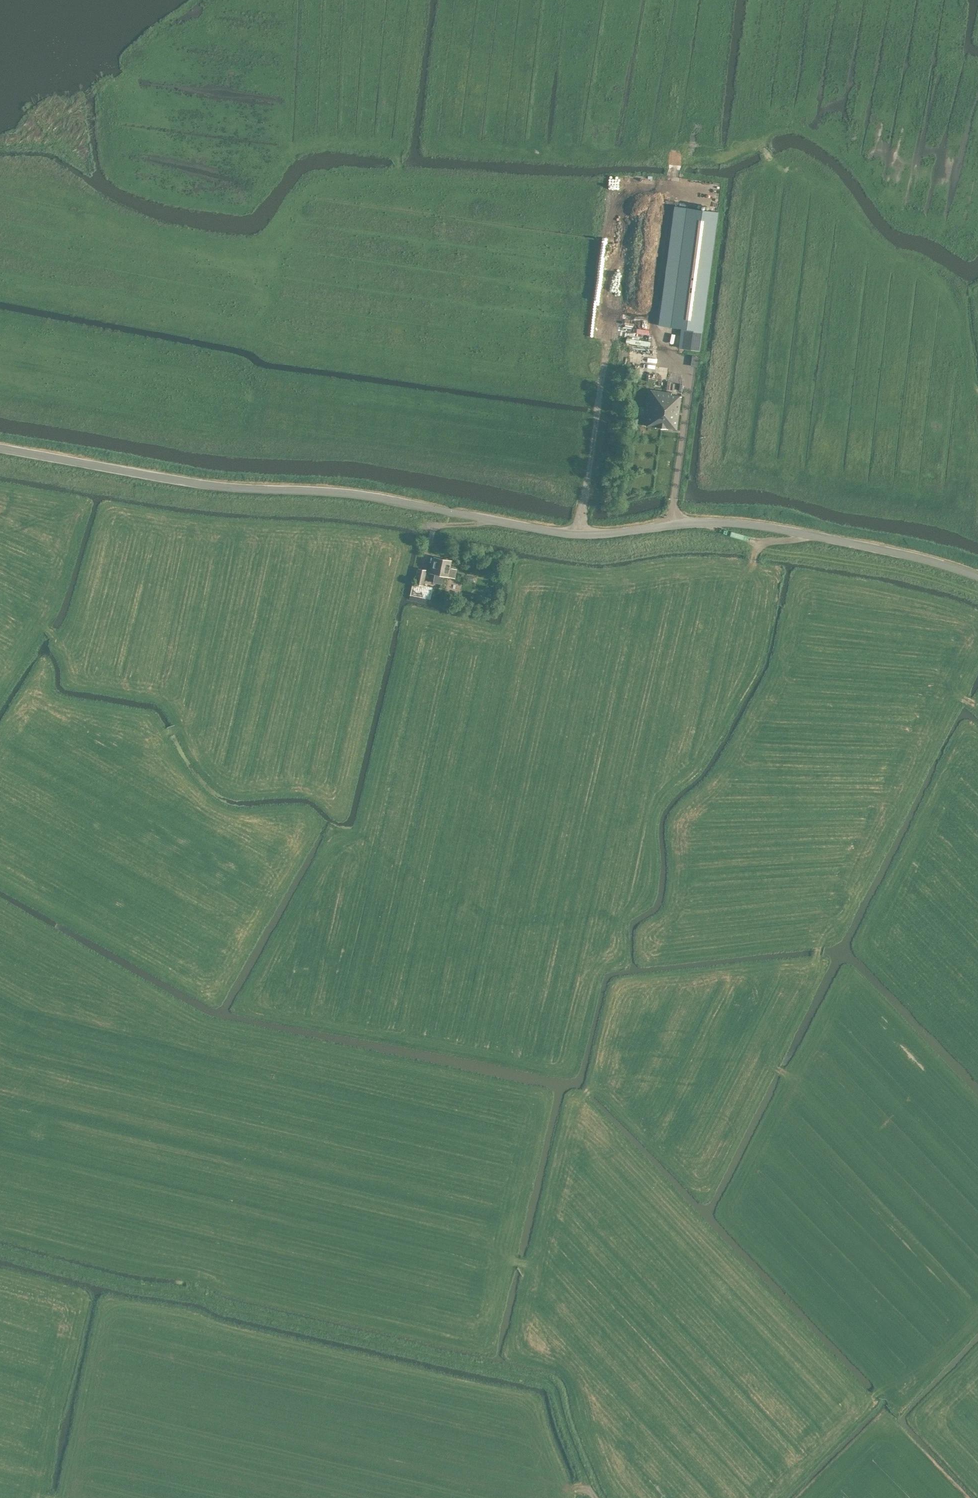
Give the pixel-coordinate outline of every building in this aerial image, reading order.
[(699,349),(717,210),(674,205),(658,324),(690,328),(690,329),(686,329),(683,347),(699,349)] [(646,339),(650,306),(634,304),(630,337),(646,339)] [(699,368),(701,355),(695,354),(695,351),(689,350),(687,366),(699,368)] [(644,424),(675,429),(681,393),(649,389),(644,424)] [(432,581),(441,583),(443,574),(448,575),(454,576),(456,568),(449,566),(451,560),(433,556),(430,572),(434,572),(432,581)] [(410,593),(430,598),(433,586),(422,584),(426,569),(418,568),(414,582),(413,582),(410,593)] [(485,601),(483,609),(491,610),(492,602),(485,601)]
